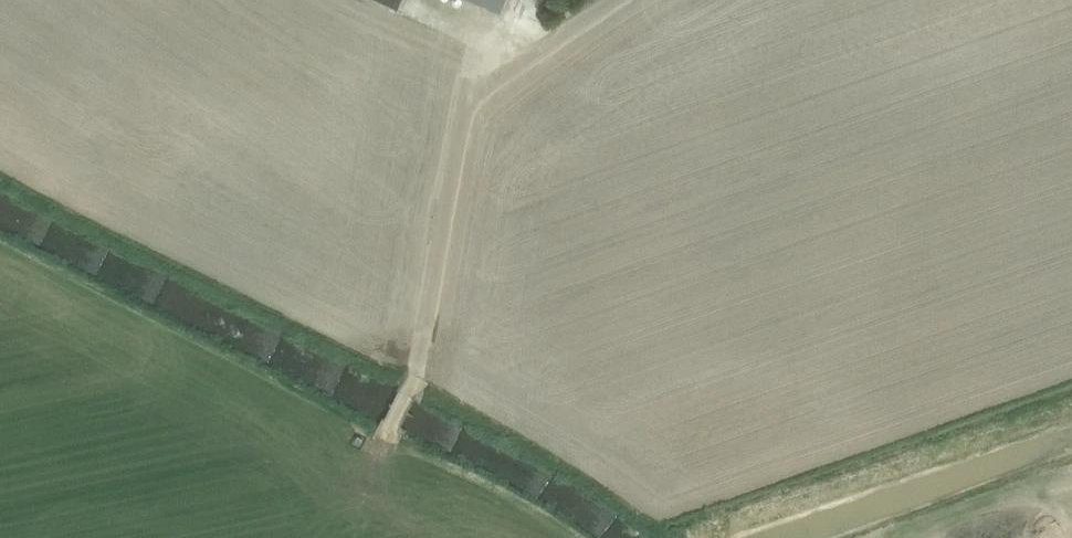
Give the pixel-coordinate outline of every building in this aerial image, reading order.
[(479,1),(499,10),(504,0),(476,0),(479,1)]
